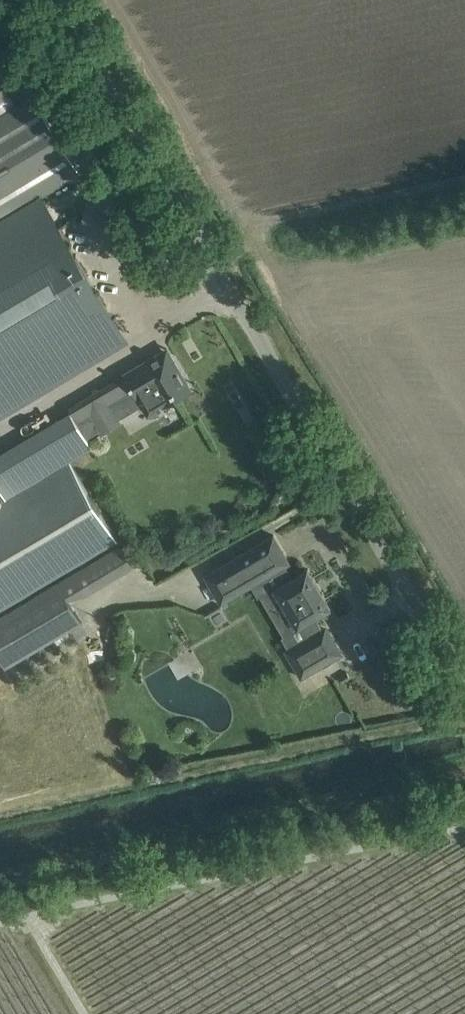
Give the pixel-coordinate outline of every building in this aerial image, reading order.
[(0,116),(0,218),(36,197),(80,171),(35,95),(0,116)] [(36,197),(0,218),(0,409),(123,335),(43,200),(39,202),(36,197)] [(192,389),(171,354),(161,360),(157,353),(124,373),(134,390),(142,403),(148,414),(164,405),(192,389)] [(94,414),(78,423),(86,436),(100,428),(102,431),(103,430),(121,420),(119,416),(142,403),(134,390),(94,414)] [(118,540),(71,460),(93,448),(72,412),(0,455),(0,487),(7,498),(0,501),(0,610),(118,540)] [(257,545),(206,575),(218,597),(222,604),(255,585),(284,636),(298,627),(303,625),(308,634),(322,626),(316,616),(332,607),(308,567),(293,577),(286,566),(291,563),(287,557),(274,535),(257,545)] [(69,601),(132,564),(120,545),(0,615),(0,658),(5,667),(82,622),(69,601)] [(308,634),(285,648),(289,654),(292,660),(302,677),(343,653),(330,630),(326,632),(322,626),(308,634)]
